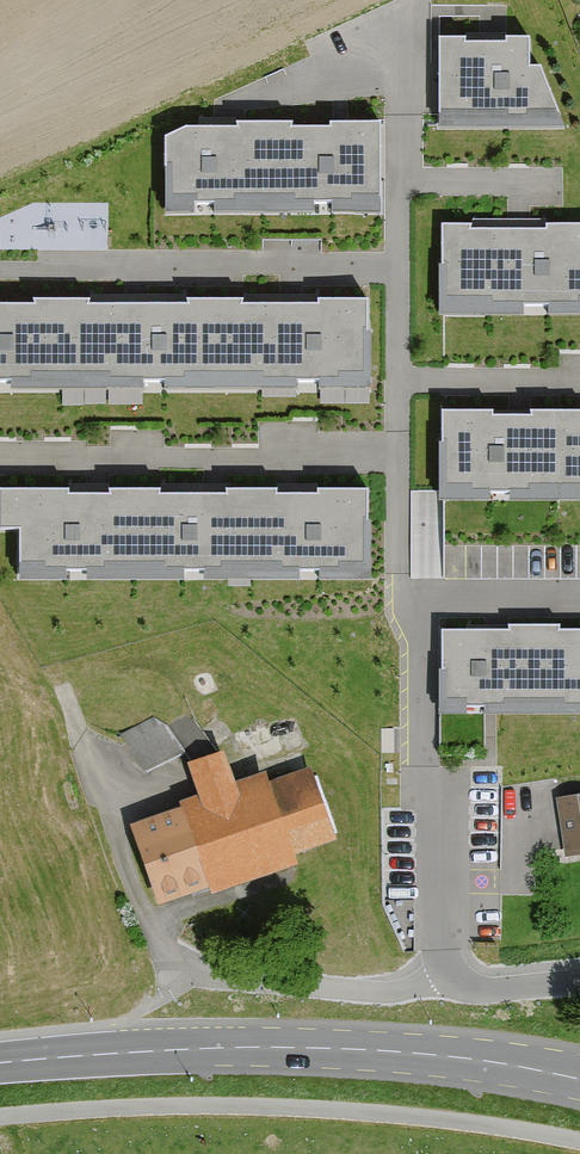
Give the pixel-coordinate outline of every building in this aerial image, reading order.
[(530,47),(439,47),(442,140),(563,138),(539,75),(528,75),(530,47)] [(264,200),(264,131),(237,131),(237,139),(184,139),(164,139),(164,200),(264,200)] [(290,131),(264,131),(264,200),(379,200),(379,131),(331,132),(331,136),(290,136),(290,131)] [(442,233),(443,324),(524,325),(524,316),(547,316),(548,323),(579,324),(579,232),(442,233)] [(63,300),(30,300),(30,309),(0,308),(0,377),(63,378),(63,300)] [(216,380),(216,301),(186,301),(186,307),(88,306),(88,300),(63,300),(63,378),(216,380)] [(366,334),(367,302),(319,302),(319,307),(242,307),(242,301),(216,301),(216,380),(365,382),(371,334),(366,334)] [(492,414),(444,414),(444,456),(440,456),(446,489),(563,488),(563,413),(532,413),(532,418),(492,418),(492,414)] [(563,413),(563,488),(579,488),(579,414),(563,413)] [(135,492),(112,492),(112,500),(69,499),(69,492),(0,491),(0,533),(21,533),(20,562),(134,564),(135,492)] [(230,565),(231,495),(161,494),(161,492),(135,492),(134,564),(230,565)] [(230,565),(366,567),(367,494),(322,493),(322,502),(278,502),(278,496),(231,495),(230,565)] [(510,639),(442,637),(442,656),(441,675),(441,699),(564,701),(565,635),(510,634),(510,639)] [(565,635),(564,701),(579,701),(579,635),(565,635)] [(153,717),(121,733),(145,773),(186,753),(167,725),(153,717)] [(234,799),(219,755),(192,764),(207,807),(138,831),(160,895),(205,880),(208,889),(300,858),(296,846),(329,834),(308,773),(234,799)] [(549,800),(555,860),(579,857),(579,797),(549,800)]
